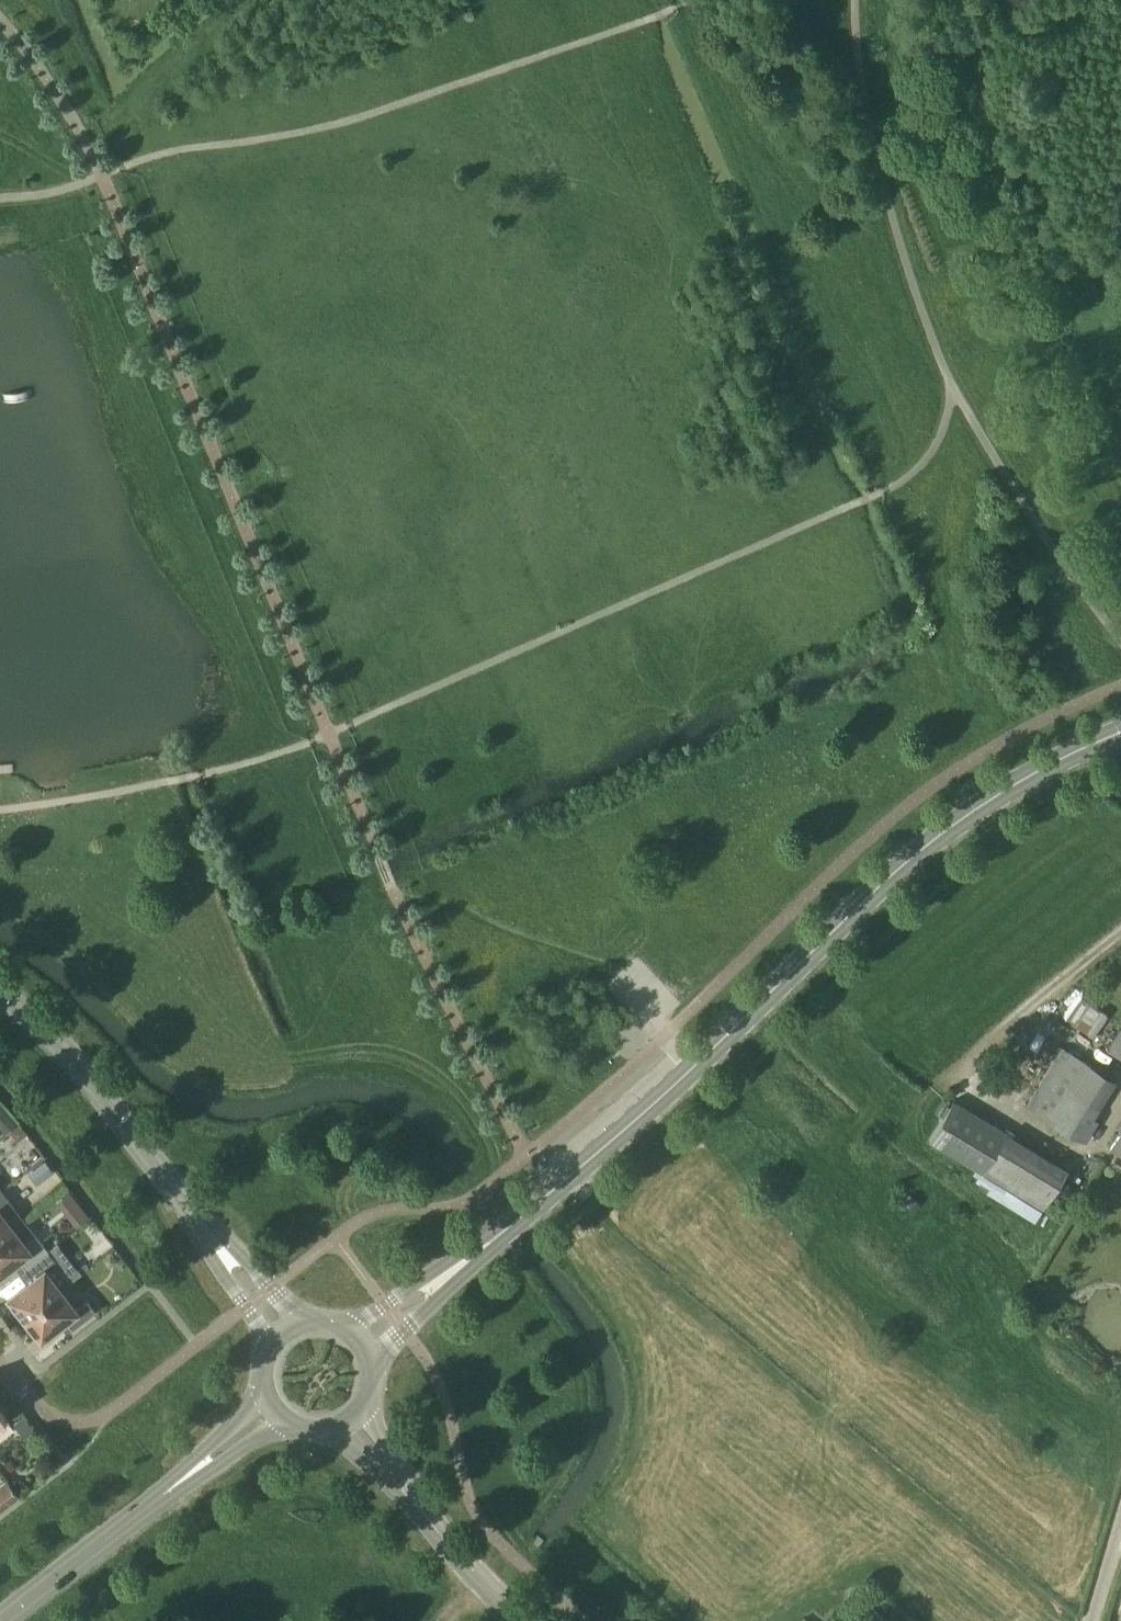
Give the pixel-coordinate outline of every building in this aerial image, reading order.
[(1082,993),(1066,1016),(1086,1030),(1103,1007),(1082,993)] [(1120,1059),(1120,1027),(1120,1026),(1106,1049),(1120,1059)] [(1117,1079),(1062,1045),(1026,1105),(1085,1142),(1099,1119),(1094,1115),(1117,1079)] [(954,1099),(929,1140),(1042,1209),(1067,1167),(1007,1131),(954,1099)] [(7,1128),(16,1120),(0,1102),(0,1121),(7,1128)] [(30,1146),(13,1127),(0,1139),(0,1174),(30,1146)] [(1120,1155),(1120,1133),(1111,1149),(1120,1155)] [(40,1180),(55,1168),(48,1160),(33,1172),(40,1180)] [(25,1220),(2,1190),(0,1192),(0,1239),(25,1220)] [(64,1217),(73,1228),(89,1216),(80,1205),(64,1217)] [(18,1258),(25,1267),(48,1249),(25,1220),(0,1239),(0,1272),(18,1258)] [(34,1277),(10,1296),(26,1316),(60,1289),(70,1280),(55,1260),(56,1259),(48,1249),(25,1267),(34,1277)] [(26,1316),(42,1336),(65,1318),(73,1328),(95,1311),(87,1301),(76,1309),(60,1289),(26,1316)] [(10,1420),(0,1407),(0,1428),(10,1420)] [(36,1430),(24,1415),(14,1423),(26,1438),(36,1430)] [(20,1496),(7,1479),(0,1485),(0,1511),(20,1496)]
